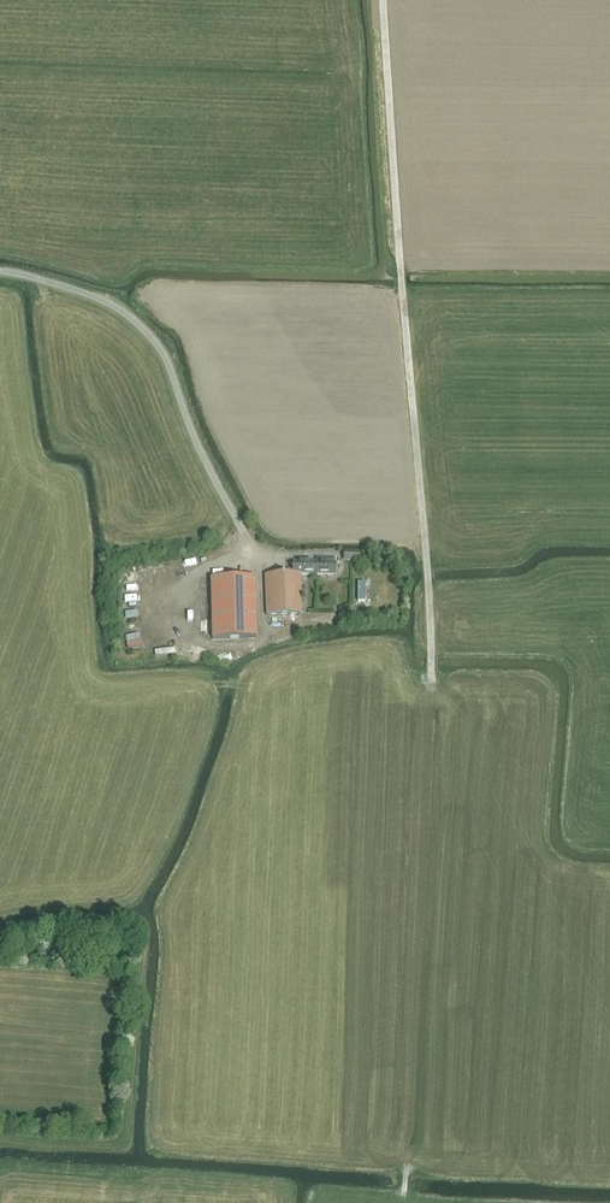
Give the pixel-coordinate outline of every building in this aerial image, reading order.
[(351,564),(358,564),(359,552),(343,551),(342,560),(351,561),(351,564)] [(316,562),(316,574),(336,575),(336,558),(316,558),(316,562)] [(316,562),(293,562),(292,574),(301,574),(316,574),(316,562)] [(292,574),(265,575),(267,615),(301,614),(301,574),(292,574)] [(212,639),(257,638),(256,577),(211,578),(212,639)] [(137,591),(141,615),(150,614),(146,589),(137,591)]
